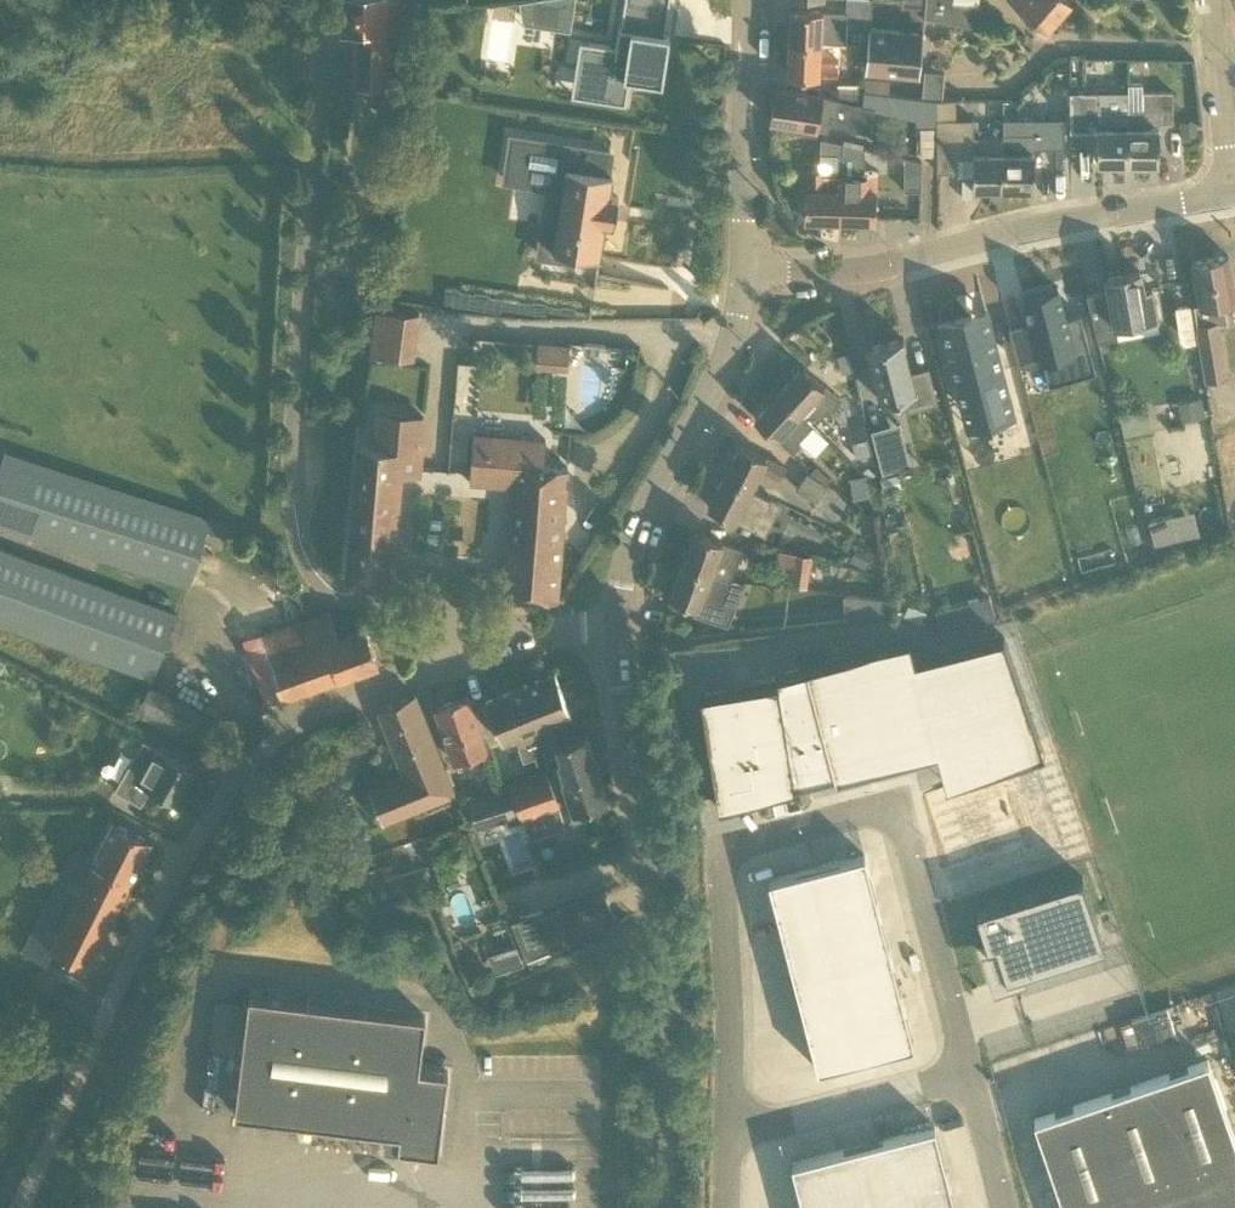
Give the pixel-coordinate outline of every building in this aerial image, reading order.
[(337,33),(340,33),(339,32),(355,33),(353,84),(390,85),(392,36),(405,36),(406,0),(338,0),(337,33)] [(520,2),(524,23),(561,29),(563,18),(573,20),(576,0),(531,0),(520,2)] [(872,0),(846,0),(845,21),(870,23),(872,0)] [(927,0),(903,0),(903,6),(926,8),(927,0)] [(926,8),(925,17),(979,28),(983,7),(954,2),(954,0),(927,0),(926,8)] [(1071,2),(1069,0),(1012,0),(1046,30),(1071,2)] [(842,12),(824,11),(791,9),(790,41),(822,43),(823,24),(841,25),(842,12)] [(671,36),(620,28),(617,47),(590,43),(585,71),(595,73),(591,99),(627,105),(631,79),(664,84),(671,36)] [(866,70),(920,75),(924,33),(870,29),(866,70)] [(821,63),(822,43),(790,41),(788,75),(838,77),(839,63),(821,63)] [(925,69),(924,95),(944,96),(945,70),(925,69)] [(839,98),(862,105),(864,85),(840,82),(839,98)] [(938,125),(938,120),(938,99),(865,90),(864,105),(863,105),(862,105),(839,98),(824,94),(778,87),(772,121),(829,131),(830,124),(836,125),(870,134),(876,109),(915,120),(917,120),(917,124),(938,125)] [(1070,117),(1070,132),(1085,132),(1098,132),(1098,163),(1129,163),(1129,112),(1099,112),(1098,112),(1098,92),(1084,92),(1070,92),(1070,117)] [(1144,92),(1143,112),(1129,112),(1129,163),(1160,163),(1160,123),(1174,123),(1174,92),(1144,92)] [(1004,136),(1004,137),(1004,189),(1036,189),(1035,149),(1049,149),(1049,119),(1035,120),(1035,136),(1004,136)] [(938,155),(938,173),(959,173),(959,176),(973,176),(974,189),(1004,189),(1004,137),(974,138),(974,120),(957,120),(955,120),(939,120),(938,120),(938,125),(938,155)] [(937,155),(937,125),(922,125),(921,155),(937,155)] [(513,137),(506,180),(547,187),(554,188),(551,205),(561,206),(558,226),(544,224),(540,255),(544,255),(543,258),(541,272),(596,280),(597,280),(598,278),(598,276),(601,257),(601,256),(606,223),(615,225),(619,198),(610,196),(614,175),(608,174),(612,153),(513,137)] [(842,176),(841,220),(877,222),(878,173),(864,173),(865,149),(843,144),(842,176)] [(922,162),(905,158),(905,191),(922,192),(922,162)] [(841,220),(842,176),(822,175),(822,171),(807,170),(805,219),(841,220)] [(1226,302),(1234,301),(1234,288),(1229,256),(1192,263),(1200,305),(1195,306),(1198,327),(1197,327),(1206,381),(1231,376),(1221,324),(1229,323),(1226,302)] [(1120,336),(1117,324),(1158,317),(1152,288),(1144,290),(1141,272),(1108,278),(1110,290),(1087,294),(1098,340),(1120,336)] [(1060,289),(1025,298),(1031,323),(1011,329),(1020,367),(1040,362),(1041,365),(1047,363),(1053,384),(1097,373),(1083,318),(1068,322),(1060,289)] [(1193,304),(1178,305),(1179,321),(1184,321),(1186,341),(1196,340),(1193,304)] [(415,359),(422,313),(379,307),(373,353),(415,359)] [(971,316),(941,323),(963,408),(969,430),(972,441),(1019,429),(1016,417),(1010,396),(997,346),(996,346),(981,350),(972,315),(972,316),(971,316)] [(905,338),(867,348),(867,349),(869,349),(881,398),(879,398),(880,400),(903,394),(907,411),(937,403),(929,370),(912,374),(903,340),(905,340),(905,338)] [(539,343),(537,366),(569,369),(571,346),(539,343)] [(471,394),(475,364),(462,362),(458,393),(471,394)] [(780,393),(801,412),(814,424),(829,409),(832,411),(841,401),(803,367),(780,393)] [(787,428),(801,412),(780,393),(756,419),(795,453),(804,443),(787,428)] [(1205,416),(1201,399),(1177,404),(1181,421),(1205,416)] [(1147,409),(1122,412),(1125,432),(1150,429),(1147,409)] [(863,411),(847,414),(856,459),(873,455),(863,411)] [(387,582),(397,474),(419,476),(422,446),(425,446),(426,442),(422,442),(424,416),(422,416),(421,426),(379,423),(377,446),(362,444),(349,579),(387,582)] [(890,426),(872,431),(883,474),(901,470),(890,426)] [(568,468),(545,466),(547,439),(475,433),(470,484),(514,488),(506,577),(465,573),(464,588),(475,589),(475,591),(557,598),(568,468)] [(724,477),(750,490),(761,470),(781,480),(787,468),(741,444),(724,477)] [(0,468),(0,524),(190,586),(205,541),(223,547),(230,526),(5,453),(0,468)] [(819,501),(829,487),(808,473),(799,487),(819,501)] [(868,499),(866,476),(851,478),(853,500),(868,499)] [(741,508),(750,490),(724,477),(709,506),(755,530),(761,518),(741,508)] [(1148,517),(1152,544),(1200,537),(1196,510),(1148,517)] [(731,582),(739,562),(744,550),(695,532),(683,565),(719,578),(727,579),(731,582)] [(866,569),(874,552),(858,545),(850,562),(866,569)] [(154,679),(178,615),(0,549),(0,622),(154,679)] [(797,554),(797,553),(781,550),(777,574),(794,576),(792,586),(809,588),(813,556),(797,554)] [(671,597),(698,607),(695,614),(729,628),(738,605),(736,604),(736,605),(719,600),(727,579),(719,578),(683,565),(671,597)] [(396,571),(395,583),(435,587),(437,574),(396,571)] [(895,613),(894,598),(881,600),(881,598),(849,601),(850,619),(883,616),(883,614),(895,613)] [(267,705),(380,665),(367,628),(339,638),(331,613),(263,637),(261,632),(244,638),(267,705)] [(779,683),(701,696),(719,809),(724,808),(729,806),(750,801),(755,799),(796,789),(795,784),(835,774),(836,778),(938,751),(1009,733),(1017,763),(1045,753),(1008,646),(1005,637),(916,660),(910,641),(778,675),(779,683)] [(556,673),(529,684),(543,728),(543,730),(542,730),(545,737),(576,726),(556,673)] [(529,684),(486,701),(502,742),(516,737),(525,761),(535,757),(536,757),(535,755),(544,752),(545,751),(546,751),(542,739),(544,739),(541,731),(542,730),(543,730),(543,728),(529,684)] [(193,740),(207,710),(148,685),(135,715),(193,740)] [(379,710),(380,712),(404,777),(369,791),(383,825),(456,797),(416,695),(379,710)] [(470,696),(437,707),(456,763),(489,751),(470,696)] [(132,755),(143,735),(128,726),(103,768),(113,773),(126,751),(132,755)] [(576,726),(545,737),(547,744),(555,741),(561,758),(558,759),(561,770),(552,773),(555,782),(598,766),(587,734),(580,737),(576,726)] [(135,757),(117,789),(142,804),(151,788),(175,801),(194,768),(151,743),(141,760),(135,757)] [(598,766),(555,782),(563,806),(566,805),(572,823),(596,815),(593,806),(609,800),(598,766)] [(540,773),(510,785),(511,787),(522,816),(523,821),(528,819),(563,806),(555,782),(552,773),(548,774),(547,771),(541,773),(540,773)] [(477,830),(509,820),(500,790),(468,801),(477,830)] [(88,874),(53,947),(89,965),(102,939),(125,893),(131,882),(139,866),(142,860),(152,841),(114,822),(95,861),(88,874)] [(819,1070),(915,1045),(866,855),(770,879),(819,1070)] [(977,911),(989,947),(989,948),(997,945),(1007,978),(1012,976),(1026,972),(1105,946),(1083,877),(977,911)] [(618,924),(605,888),(604,886),(555,904),(570,943),(571,943),(619,925),(618,924)] [(569,945),(566,935),(560,919),(517,935),(526,961),(569,945)] [(1201,1038),(1224,1031),(1211,993),(1188,1001),(1201,1038)] [(426,1016),(250,995),(235,1113),(387,1131),(385,1146),(439,1152),(449,1072),(420,1069),(426,1016)] [(216,1001),(210,1049),(237,1052),(242,1005),(216,1001)] [(1162,1207),(1234,1207),(1234,1137),(1209,1061),(1122,1090),(1162,1207)] [(1122,1090),(1035,1120),(1065,1207),(1162,1207),(1122,1090)] [(936,1128),(793,1165),(804,1207),(956,1207),(936,1128)]
